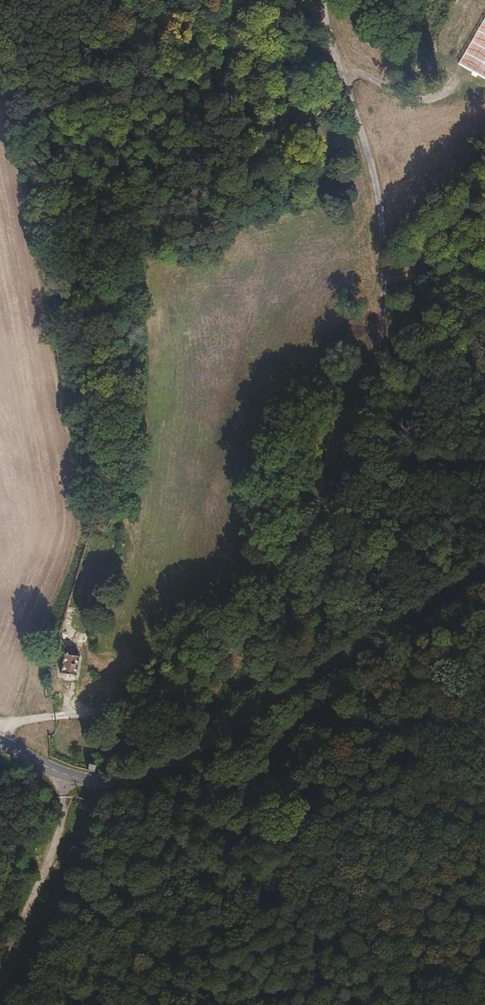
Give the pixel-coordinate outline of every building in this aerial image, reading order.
[(78,672),(81,651),(66,649),(63,670),(78,672)] [(173,717),(187,713),(183,700),(169,705),(173,717)] [(376,727),(373,718),(361,723),(366,736),(373,733),(371,728),(376,727)]
